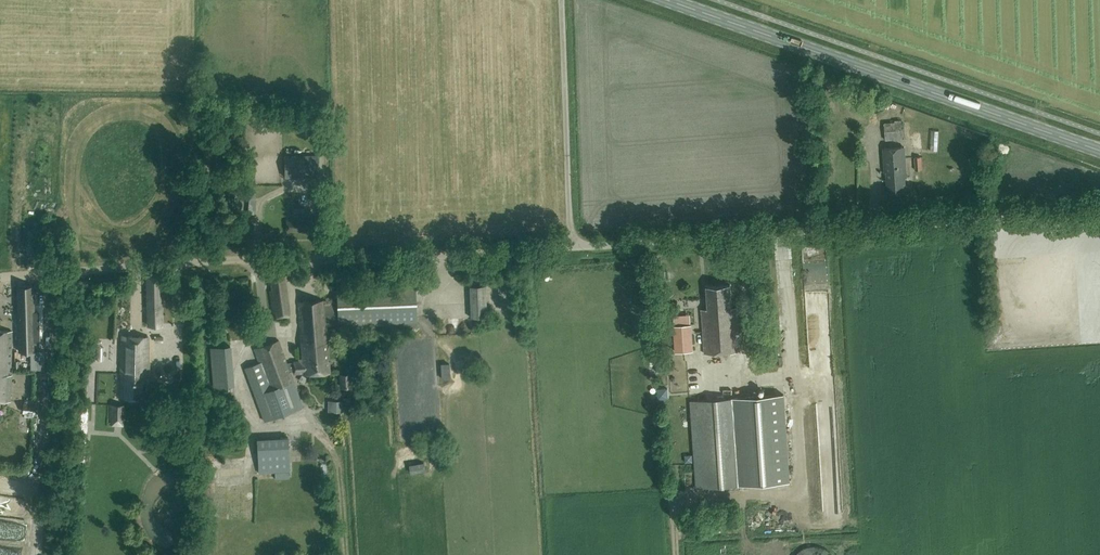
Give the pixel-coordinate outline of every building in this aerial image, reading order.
[(903,139),(901,122),(884,124),(885,140),(903,139)] [(906,177),(904,147),(884,148),(885,172),(887,172),(888,192),(906,191),(905,178),(906,177)] [(318,178),(318,155),(285,156),(285,178),(318,178)] [(305,209),(293,209),(293,217),(294,217),(294,221),(287,221),(287,231),(313,231),(313,221),(304,221),(304,217),(305,217),(305,209)] [(793,257),(791,249),(780,252),(782,260),(793,257)] [(285,268),(284,267),(265,270),(267,285),(270,284),(271,291),(268,291),(271,313),(275,313),(276,319),(289,317),(286,303),(290,302),(286,281),(293,280),(291,267),(285,268)] [(162,273),(147,273),(149,327),(164,326),(162,273)] [(732,307),(730,285),(707,287),(708,309),(702,310),(705,353),(740,351),(737,307),(732,307)] [(34,312),(34,286),(17,286),(19,352),(36,351),(35,341),(40,341),(39,312),(34,312)] [(487,318),(485,286),(470,287),(471,318),(487,318)] [(417,322),(415,288),(337,291),(338,302),(325,303),(325,300),(299,302),(303,361),(293,362),(294,374),(304,373),(304,374),(330,372),(327,340),(328,340),(327,325),(417,322)] [(692,350),(690,320),(675,321),(676,351),(692,350)] [(0,331),(0,401),(10,401),(12,375),(11,375),(12,331),(0,331)] [(148,337),(123,336),(121,375),(122,375),(122,398),(147,398),(147,372),(148,372),(148,337)] [(303,407),(279,340),(254,349),(259,363),(245,368),(265,421),(303,407)] [(234,386),(231,346),(209,348),(212,388),(234,386)] [(666,361),(656,362),(657,372),(666,371),(666,361)] [(679,374),(679,381),(705,379),(704,372),(679,374)] [(668,387),(658,388),(659,398),(668,397),(668,387)] [(782,394),(741,397),(690,402),(698,489),(749,484),(790,480),(782,394)] [(341,401),(331,401),(330,412),(341,413),(341,401)] [(290,472),(289,438),(258,440),(259,474),(290,472)]
